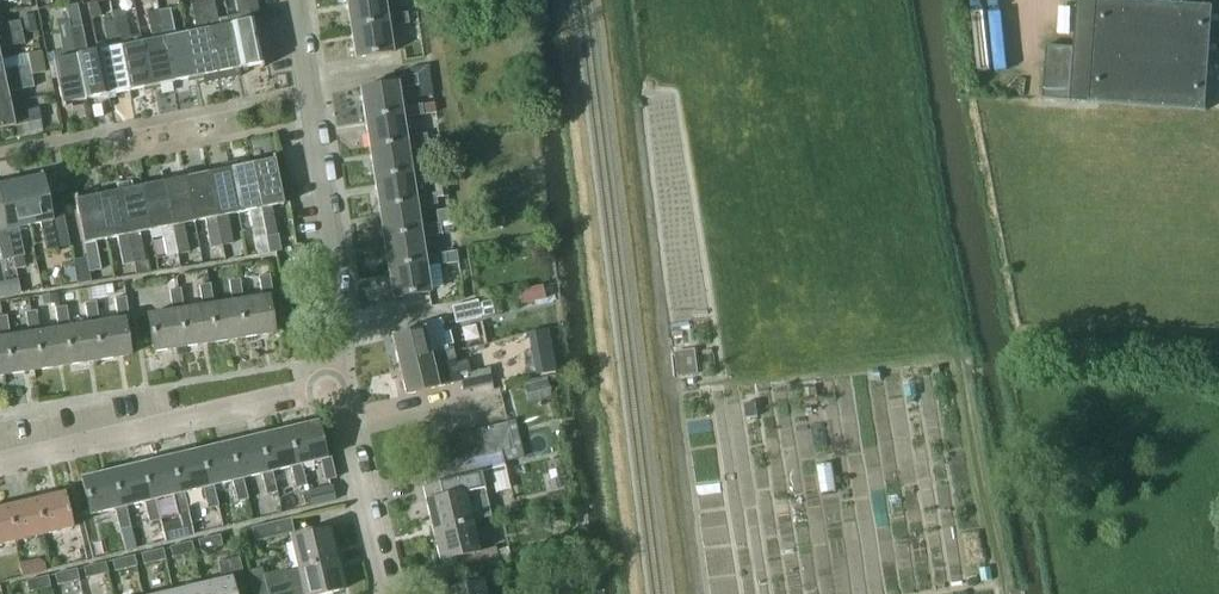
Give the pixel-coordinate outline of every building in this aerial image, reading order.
[(218,81),(202,2),(202,0),(190,0),(196,31),(186,33),(196,81),(197,85),(218,81)] [(240,72),(239,72),(228,17),(218,19),(214,0),(210,0),(202,2),(218,81),(241,76),(240,72)] [(239,15),(228,17),(239,72),(240,72),(263,67),(251,12),(258,11),(256,0),(236,0),(239,15)] [(349,26),(386,20),(385,14),(383,0),(345,0),(349,26)] [(1073,47),(1046,45),(1042,98),(1070,100),(1206,110),(1210,52),(1218,53),(1218,7),(1216,7),(1216,0),(1077,0),(1073,47)] [(99,16),(96,1),(88,2),(91,18),(99,16)] [(173,85),(196,81),(186,33),(175,35),(170,8),(158,10),(173,85)] [(173,85),(158,10),(147,13),(152,39),(142,41),(151,90),(173,85)] [(407,10),(385,14),(386,20),(349,26),(354,57),(391,51),(387,25),(409,21),(407,10)] [(21,31),(19,19),(3,23),(1,13),(0,13),(0,36),(21,31)] [(36,28),(33,13),(18,16),(19,19),(21,31),(36,28)] [(130,94),(151,90),(142,41),(141,42),(140,35),(130,36),(126,17),(115,19),(130,94)] [(63,108),(86,103),(70,28),(69,19),(58,22),(63,50),(51,52),(63,108)] [(96,43),(97,50),(98,50),(108,99),(130,94),(115,19),(103,22),(107,41),(96,43)] [(70,28),(86,103),(108,99),(98,50),(97,50),(88,52),(82,25),(70,28)] [(24,42),(21,31),(0,36),(0,47),(24,42)] [(31,75),(31,74),(45,71),(43,60),(29,63),(3,68),(0,59),(0,81),(31,75)] [(427,65),(408,68),(409,73),(417,72),(418,83),(417,83),(419,95),(432,93),(427,65)] [(359,87),(364,115),(400,109),(400,104),(397,86),(417,83),(418,83),(417,72),(409,73),(395,75),(396,81),(359,87)] [(31,75),(0,81),(0,105),(10,102),(8,92),(34,86),(31,75)] [(433,99),(400,104),(400,109),(364,115),(369,145),(405,140),(404,135),(401,115),(435,110),(433,99)] [(10,102),(0,105),(0,127),(22,123),(24,134),(43,130),(41,119),(38,107),(12,112),(10,102)] [(405,140),(369,145),(373,176),(410,170),(410,165),(406,145),(427,141),(426,132),(404,135),(405,140)] [(251,159),(266,236),(277,234),(271,205),(283,203),(273,154),(251,159)] [(251,159),(229,163),(239,212),(249,210),(255,238),(258,254),(269,252),(266,236),(251,159)] [(410,170),(373,176),(378,205),(415,200),(414,195),(411,176),(433,172),(431,162),(410,165),(410,170)] [(207,168),(222,245),(233,243),(227,215),(239,212),(229,163),(207,168)] [(207,168),(185,172),(194,221),(204,219),(210,247),(222,245),(207,168)] [(19,177),(29,226),(40,223),(45,251),(70,246),(62,207),(49,210),(41,172),(19,177)] [(194,221),(185,172),(163,177),(178,254),(188,252),(183,223),(194,221)] [(29,226),(19,177),(0,181),(0,196),(15,266),(14,266),(14,269),(25,267),(23,256),(24,255),(18,228),(29,226)] [(140,182),(150,230),(152,238),(163,236),(167,256),(178,254),(163,177),(140,182)] [(435,192),(414,195),(415,200),(378,205),(383,235),(419,229),(419,225),(416,205),(437,202),(436,197),(448,195),(445,179),(433,181),(435,192)] [(140,232),(150,230),(140,182),(119,186),(134,263),(145,261),(145,259),(142,244),(140,232)] [(119,186),(97,190),(107,239),(117,237),(123,265),(133,263),(134,263),(119,186)] [(107,239),(97,190),(74,195),(84,244),(86,257),(89,272),(101,270),(95,242),(101,240),(107,239)] [(14,266),(15,266),(0,196),(0,251),(4,268),(14,266)] [(383,235),(387,264),(424,259),(423,254),(420,234),(453,229),(452,221),(449,221),(447,210),(438,211),(440,221),(419,225),(419,229),(383,235)] [(424,259),(387,264),(392,296),(429,291),(425,265),(446,262),(447,264),(458,262),(456,249),(423,254),(424,259)] [(134,263),(133,263),(135,274),(150,272),(147,259),(145,259),(145,261),(134,263)] [(238,299),(244,337),(274,332),(268,296),(273,295),(269,273),(258,275),(262,296),(243,298),(238,299)] [(208,304),(214,341),(244,337),(238,299),(243,298),(240,278),(229,280),(233,300),(213,303),(208,304)] [(179,308),(184,346),(214,341),(208,304),(213,303),(210,283),(199,285),(202,305),(183,308),(179,308)] [(539,299),(536,286),(517,290),(520,303),(539,299)] [(179,308),(183,308),(180,287),(169,289),(173,310),(146,314),(152,350),(184,346),(179,308)] [(93,323),(99,359),(129,354),(124,319),(129,318),(126,296),(114,298),(118,319),(99,322),(93,323)] [(477,302),(476,298),(450,305),(455,322),(488,313),(485,300),(477,302)] [(88,323),(70,326),(64,327),(70,363),(99,359),(93,323),(99,322),(95,301),(85,303),(88,323)] [(58,328),(39,331),(34,332),(40,368),(70,363),(64,327),(70,326),(66,306),(54,307),(58,328)] [(34,332),(39,331),(36,310),(24,312),(28,333),(9,336),(4,337),(9,373),(40,368),(34,332)] [(9,373),(4,337),(9,336),(6,314),(0,315),(0,374),(9,373)] [(429,350),(446,346),(442,330),(425,334),(425,333),(442,328),(440,317),(421,322),(423,327),(392,334),(399,363),(430,355),(429,350)] [(548,329),(529,332),(532,350),(552,347),(548,329)] [(430,355),(399,363),(406,393),(460,380),(462,390),(492,382),(489,366),(469,371),(466,358),(455,360),(452,345),(446,346),(429,350),(430,355)] [(699,372),(695,348),(674,351),(678,376),(699,372)] [(746,418),(758,416),(756,402),(744,403),(746,418)] [(494,424),(500,452),(513,449),(506,421),(494,424)] [(913,435),(910,421),(897,425),(911,483),(929,478),(927,472),(937,470),(928,432),(913,435)] [(296,464),(301,462),(319,458),(325,479),(336,477),(331,456),(326,457),(318,422),(288,429),(296,464)] [(487,455),(500,452),(494,424),(481,427),(487,455)] [(481,427),(469,430),(475,458),(487,455),(481,427)] [(306,484),(301,462),(296,464),(288,429),(258,436),(266,471),(272,470),(290,466),(295,487),(306,484)] [(475,458),(469,430),(456,433),(462,460),(475,458)] [(450,463),(462,460),(456,433),(443,436),(450,463)] [(258,436),(229,443),(238,478),(243,477),(260,473),(265,493),(277,491),(272,470),(266,471),(258,436)] [(437,466),(450,463),(443,436),(431,439),(437,466)] [(248,498),(243,477),(238,478),(229,443),(200,450),(208,486),(213,484),(232,480),(237,500),(248,498)] [(200,450),(170,457),(178,493),(184,492),(202,487),(207,508),(218,505),(213,484),(208,486),(200,450)] [(178,493),(170,457),(141,464),(149,500),(155,498),(173,494),(178,514),(189,512),(184,492),(178,493)] [(160,519),(155,498),(149,500),(141,464),(112,470),(120,507),(126,505),(144,501),(149,522),(160,519)] [(131,526),(126,505),(120,507),(112,470),(81,478),(90,514),(115,508),(120,529),(131,526)] [(432,530),(470,520),(466,503),(478,500),(485,492),(480,471),(421,485),(432,530)] [(559,477),(549,480),(551,489),(561,486),(559,477)] [(331,485),(307,491),(311,506),(335,500),(334,499),(331,485)] [(36,500),(44,534),(73,527),(65,493),(36,500)] [(15,540),(44,534),(36,500),(6,507),(15,540)] [(15,540),(6,507),(0,508),(0,544),(15,540)] [(293,531),(290,517),(252,527),(255,540),(293,531)] [(190,535),(186,519),(166,524),(170,539),(190,535)] [(478,551),(470,520),(432,530),(439,560),(441,559),(456,556),(459,569),(499,560),(497,549),(496,547),(489,549),(478,551)] [(162,530),(160,522),(149,525),(151,533),(162,530)] [(131,526),(120,529),(125,550),(136,548),(131,526)] [(297,567),(336,557),(329,527),(289,536),(297,567)] [(223,544),(221,534),(197,540),(200,550),(223,544)] [(193,552),(191,542),(170,546),(172,556),(193,552)] [(165,559),(163,548),(141,553),(144,564),(165,559)] [(137,565),(134,555),(112,561),(115,571),(137,565)] [(204,593),(234,593),(234,591),(246,588),(239,556),(217,561),(221,578),(201,583),(204,593)] [(249,578),(253,593),(293,593),(302,592),(303,593),(319,593),(344,588),(336,557),(297,567),(264,574),(249,578)] [(500,563),(499,560),(459,569),(463,584),(444,588),(445,593),(486,593),(482,579),(503,574),(500,563)] [(34,573),(32,561),(19,564),(22,575),(34,573)] [(106,572),(104,562),(84,567),(86,577),(106,572)] [(78,579),(75,569),(55,574),(57,584),(78,579)] [(49,586),(47,575),(26,580),(29,591),(49,586)] [(201,583),(172,590),(173,593),(204,593),(201,583)]
